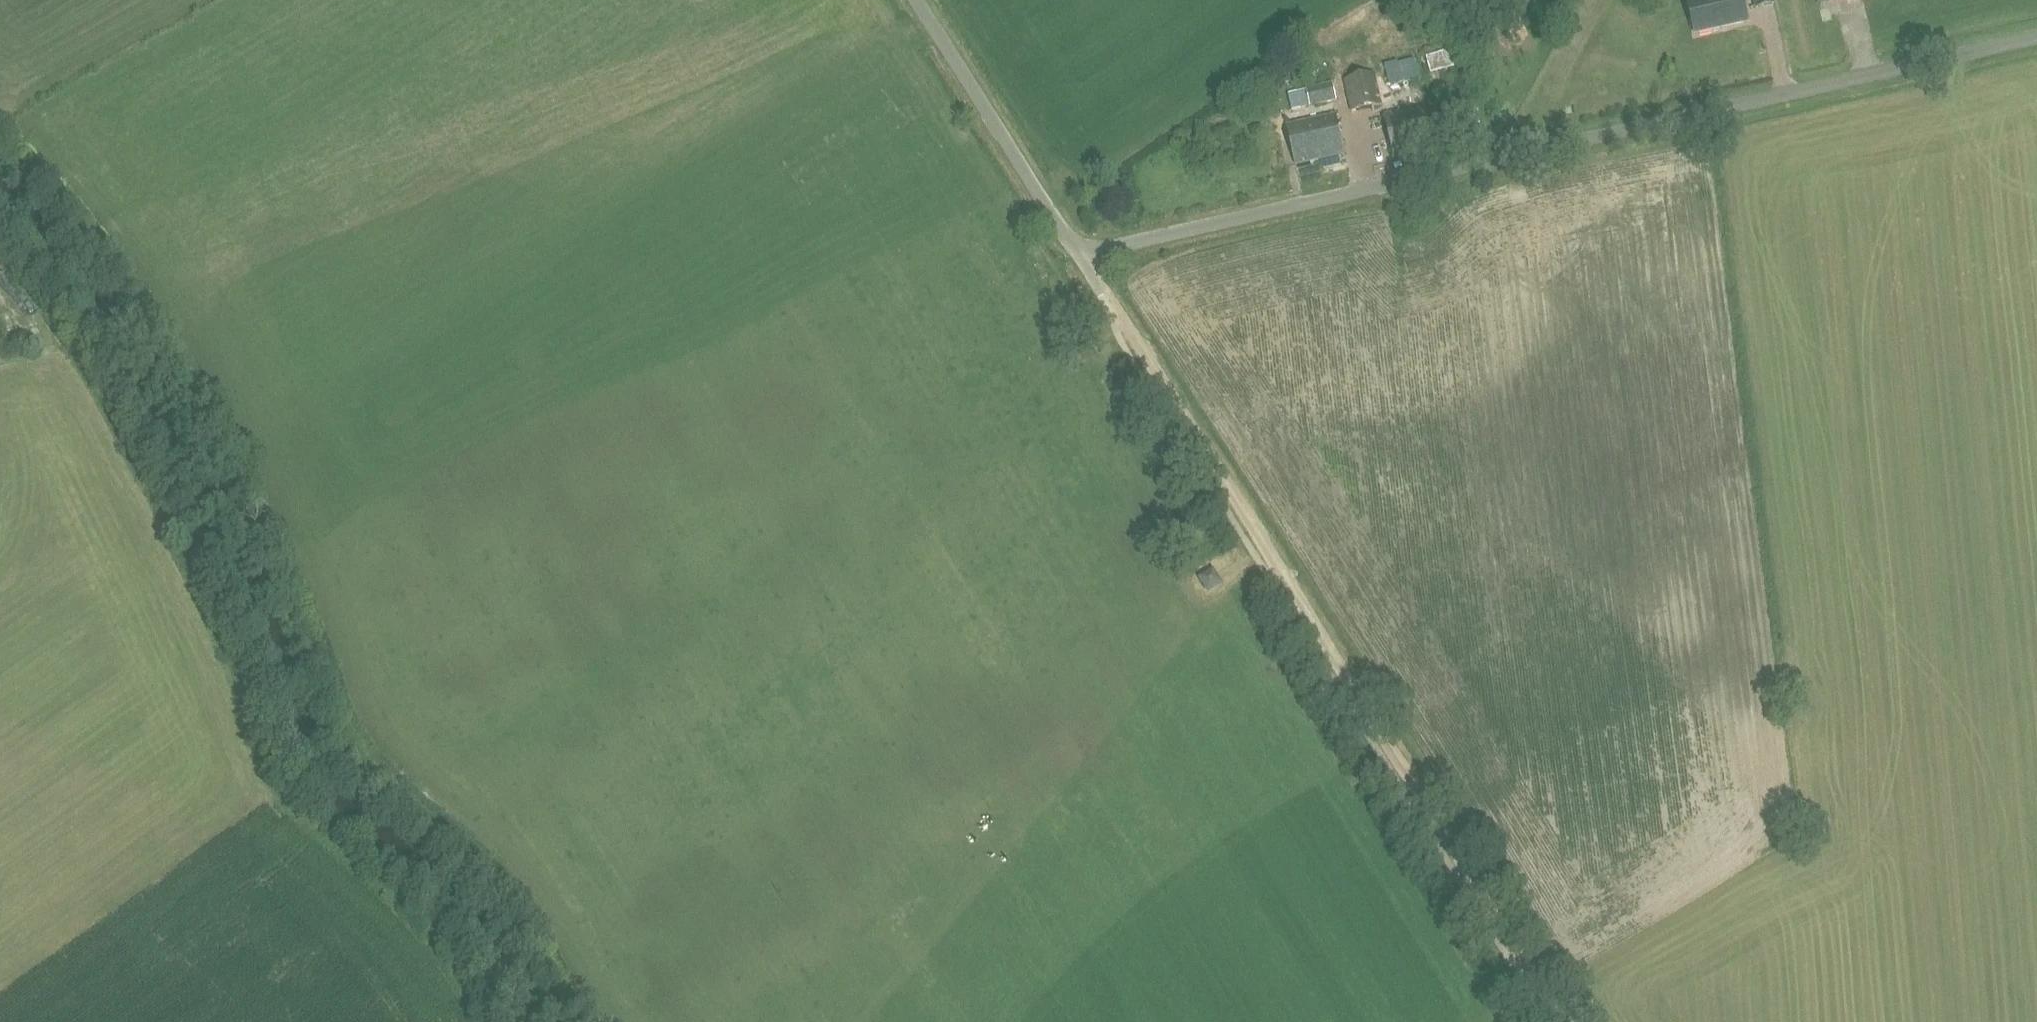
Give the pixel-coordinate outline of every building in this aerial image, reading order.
[(1690,2),(1696,33),(1747,22),(1742,0),(1700,0),(1690,2)] [(1776,5),(1775,0),(1754,0),(1756,9),(1776,5)] [(1344,56),(1348,82),(1393,71),(1388,46),(1344,56)] [(1427,77),(1424,64),(1396,70),(1399,83),(1427,77)] [(1311,107),(1337,101),(1333,83),(1306,89),(1311,107)] [(1293,111),(1301,109),(1296,92),(1289,94),(1293,111)] [(1297,165),(1346,154),(1336,115),(1288,126),(1297,165)] [(1209,592),(1222,584),(1214,571),(1201,579),(1209,592)]
